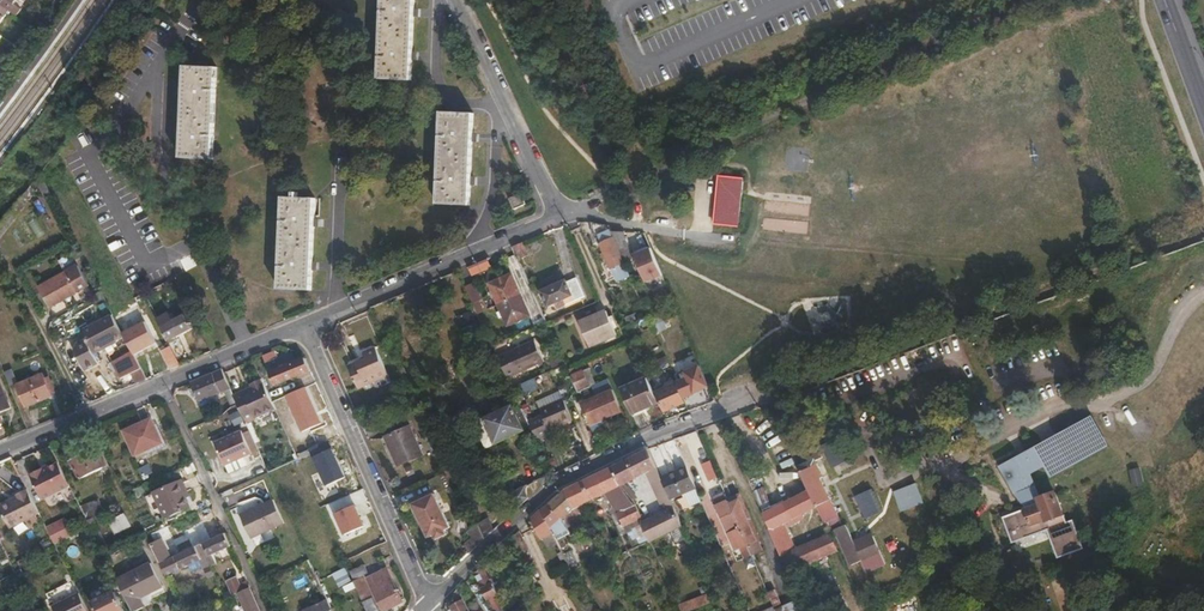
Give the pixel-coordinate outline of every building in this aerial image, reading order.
[(9,10),(16,0),(0,0),(0,4),(9,10)] [(379,79),(412,80),(415,0),(383,0),(379,79)] [(9,10),(0,4),(0,23),(9,10)] [(185,66),(181,158),(213,159),(217,67),(185,66)] [(441,112),(438,204),(470,205),(474,113),(441,112)] [(53,197),(41,174),(35,181),(45,199),(48,197),(49,199),(53,197)] [(720,176),(715,224),(738,227),(743,178),(720,176)] [(37,191),(31,186),(11,211),(17,216),(37,191)] [(283,197),(279,289),(312,290),(316,198),(298,198),(298,193),(295,192),(294,197),(283,197)] [(521,194),(510,198),(515,209),(526,204),(521,194)] [(632,205),(617,206),(617,217),(632,216),(632,205)] [(10,212),(0,225),(0,240),(18,217),(10,212)] [(609,225),(591,222),(593,233),(597,244),(600,243),(612,271),(617,282),(630,277),(623,261),(611,232),(609,225)] [(611,232),(623,261),(634,256),(633,256),(642,253),(633,235),(634,231),(626,233),(626,232),(611,232)] [(529,256),(524,246),(514,250),(519,261),(529,256)] [(654,259),(637,266),(644,283),(661,276),(654,259)] [(487,260),(468,268),(471,275),(472,275),(490,267),(487,260)] [(78,265),(38,288),(49,308),(89,285),(78,265)] [(530,316),(511,274),(489,284),(507,325),(530,316)] [(551,287),(541,291),(548,307),(556,303),(558,308),(584,296),(576,279),(568,282),(567,279),(557,284),(555,280),(549,283),(551,287)] [(164,283),(142,294),(145,299),(166,288),(164,283)] [(475,283),(466,288),(474,305),(480,302),(483,300),(475,283)] [(480,302),(474,305),(479,316),(485,312),(480,302)] [(649,303),(643,306),(648,317),(652,327),(653,327),(662,322),(664,322),(658,310),(657,311),(656,309),(652,310),(649,303)] [(607,310),(579,322),(590,347),(617,335),(607,310)] [(169,312),(158,318),(170,341),(194,329),(186,314),(174,321),(169,312)] [(625,318),(628,325),(635,322),(637,321),(634,313),(625,318)] [(93,353),(115,341),(124,336),(112,314),(82,330),(93,353)] [(637,321),(635,322),(638,328),(650,323),(647,317),(637,321)] [(664,328),(662,322),(653,327),(655,332),(664,328)] [(507,353),(511,362),(517,374),(544,361),(535,340),(507,353)] [(117,343),(115,341),(93,353),(94,355),(117,343)] [(170,346),(161,351),(171,370),(180,365),(170,346)] [(357,362),(348,366),(350,369),(358,389),(385,377),(388,376),(375,346),(363,351),(366,358),(357,362)] [(273,351),(263,356),(266,363),(273,360),(278,358),(278,357),(277,355),(275,350),(273,351)] [(136,383),(147,379),(132,351),(122,356),(129,370),(136,383)] [(498,356),(503,366),(511,362),(507,353),(498,356)] [(129,370),(122,356),(114,360),(122,374),(129,370)] [(275,385),(311,371),(306,358),(270,373),(275,385)] [(590,368),(583,371),(590,387),(591,386),(596,384),(590,368)] [(709,387),(702,371),(695,375),(692,368),(680,374),(683,380),(677,383),(683,398),(687,396),(694,393),(709,387)] [(232,389),(222,370),(192,383),(195,390),(199,402),(226,391),(232,389)] [(582,370),(575,372),(571,374),(579,392),(590,387),(583,371),(582,370)] [(44,374),(17,385),(27,407),(53,396),(52,394),(55,392),(49,377),(46,379),(44,374)] [(513,388),(526,383),(522,375),(510,381),(513,388)] [(658,403),(647,377),(621,389),(632,415),(658,403)] [(276,409),(273,401),(262,379),(251,384),(252,387),(253,390),(249,391),(248,388),(234,395),(238,402),(247,423),(256,420),(255,419),(276,409)] [(683,398),(677,383),(673,384),(671,379),(664,382),(666,387),(655,392),(663,412),(685,402),(683,398)] [(11,408),(0,380),(0,412),(11,408)] [(232,405),(238,402),(234,395),(232,389),(226,391),(232,405)] [(590,426),(623,411),(613,390),(581,404),(590,426)] [(573,419),(563,399),(540,409),(542,415),(529,421),(530,423),(538,441),(552,435),(549,430),(573,419)] [(530,423),(529,421),(523,408),(517,411),(514,405),(474,423),(486,448),(525,430),(523,426),(530,423)] [(230,416),(235,428),(245,424),(241,412),(230,416)] [(1003,518),(1012,543),(1048,529),(1058,557),(1082,548),(1072,520),(1066,522),(1064,515),(1112,497),(1104,473),(1039,498),(1029,473),(1044,466),(1050,477),(1104,448),(1097,436),(1101,433),(1092,417),(1089,418),(1088,417),(1077,424),(1078,425),(1073,428),(1072,427),(1061,433),(1062,434),(1057,437),(1056,436),(1045,442),(1046,443),(1041,445),(1040,444),(1029,451),(1030,452),(1026,454),(1029,458),(1020,463),(1019,462),(1005,467),(1015,494),(1026,490),(1033,507),(1026,510),(1003,518)] [(152,419),(124,431),(135,455),(163,443),(152,419)] [(410,426),(385,437),(398,466),(423,455),(410,426)] [(241,431),(215,443),(225,465),(251,454),(241,431)] [(710,458),(703,442),(693,446),(700,462),(710,458)] [(798,467),(809,490),(817,506),(828,529),(829,531),(843,524),(837,513),(831,500),(820,478),(824,477),(815,460),(822,456),(816,443),(799,451),(805,464),(798,467)] [(93,449),(70,461),(79,480),(107,466),(100,453),(96,455),(93,449)] [(657,468),(648,449),(611,467),(621,487),(623,485),(648,472),(653,486),(663,481),(661,477),(657,468)] [(41,465),(29,471),(42,497),(69,483),(57,460),(42,468),(41,465)] [(151,463),(139,469),(142,477),(155,471),(151,463)] [(696,489),(686,466),(661,477),(663,481),(670,496),(671,500),(696,489)] [(623,490),(621,487),(611,467),(565,489),(574,509),(607,493),(612,505),(628,498),(623,490)] [(543,485),(549,480),(551,469),(550,468),(549,468),(537,481),(538,481),(539,481),(540,482),(542,484),(543,485)] [(439,494),(451,489),(445,474),(426,482),(430,492),(436,489),(439,494)] [(183,480),(180,482),(186,497),(190,496),(183,480)] [(669,496),(663,481),(653,486),(654,489),(659,501),(669,496)] [(186,497),(180,482),(154,493),(165,519),(191,508),(186,497)] [(894,492),(902,511),(923,503),(916,484),(894,492)] [(510,495),(517,509),(529,498),(528,496),(527,494),(527,491),(527,488),(526,485),(510,495)] [(764,487),(754,491),(764,514),(769,511),(774,509),(764,487)] [(574,509),(565,489),(549,503),(562,519),(574,509)] [(625,489),(623,490),(628,498),(630,500),(632,498),(625,489)] [(817,506),(809,490),(785,503),(774,509),(769,511),(764,514),(771,530),(785,523),(786,527),(801,520),(799,516),(809,511),(817,506)] [(1026,490),(1015,494),(1026,510),(1033,507),(1026,490)] [(29,491),(18,496),(20,500),(15,502),(13,499),(0,505),(0,508),(10,528),(40,513),(29,491)] [(740,529),(725,493),(713,499),(728,534),(740,529)] [(435,494),(412,504),(428,538),(450,528),(435,494)] [(728,499),(748,546),(759,541),(760,541),(740,494),(728,499)] [(674,506),(671,500),(669,496),(659,501),(664,512),(642,523),(646,532),(650,542),(670,532),(673,539),(676,541),(679,541),(683,540),(685,537),(686,533),(686,532),(674,506)] [(628,498),(612,505),(617,514),(635,506),(630,500),(628,498)] [(98,499),(81,507),(88,521),(94,518),(105,513),(100,504),(98,499)] [(273,499),(240,514),(251,538),(285,523),(273,499)] [(562,519),(549,503),(542,509),(558,544),(561,549),(567,546),(562,534),(569,530),(562,519)] [(635,506),(617,514),(623,527),(625,527),(641,520),(635,506)] [(558,544),(542,509),(532,519),(541,540),(543,540),(547,549),(558,544)] [(125,513),(109,522),(115,535),(132,526),(125,513)] [(88,521),(91,526),(101,548),(108,545),(94,518),(88,521)] [(485,538),(494,530),(488,518),(479,524),(485,538)] [(67,519),(47,529),(56,544),(74,535),(67,519)] [(646,532),(642,523),(641,520),(625,527),(630,539),(646,532)] [(795,548),(786,527),(785,523),(771,530),(772,533),(781,555),(795,548)] [(477,546),(485,538),(479,524),(469,530),(477,546)] [(846,525),(834,530),(850,566),(881,553),(873,535),(855,543),(846,525)] [(839,552),(829,531),(828,529),(819,533),(818,538),(795,548),(781,555),(789,574),(820,560),(828,556),(839,552)] [(532,555),(519,531),(511,539),(522,560),(531,555),(532,555)] [(634,548),(650,542),(646,532),(630,539),(634,548)] [(232,546),(226,533),(204,543),(210,556),(207,558),(211,566),(217,563),(213,555),(232,546)] [(150,544),(160,564),(177,556),(172,545),(167,547),(163,538),(150,544)] [(759,541),(748,546),(752,555),(763,551),(759,541)] [(204,543),(201,545),(207,558),(210,556),(204,543)] [(201,545),(197,546),(203,559),(207,558),(201,545)] [(177,556),(160,564),(166,576),(200,561),(204,569),(211,566),(207,558),(203,559),(197,546),(177,556)] [(570,549),(562,552),(565,559),(568,565),(570,568),(577,565),(570,549)] [(841,556),(839,552),(828,556),(832,566),(836,564),(845,583),(852,579),(846,568),(845,564),(841,556)] [(537,566),(531,555),(522,560),(532,579),(534,578),(540,576),(537,571),(535,567),(537,566)] [(832,566),(828,556),(820,560),(825,569),(832,566)] [(133,610),(135,610),(140,609),(140,607),(136,608),(136,607),(144,605),(141,598),(163,587),(151,562),(117,579),(133,610)] [(365,565),(350,571),(354,580),(369,574),(365,565)] [(475,573),(480,583),(483,587),(483,588),(484,590),(484,593),(486,598),(489,599),(489,600),(495,610),(508,610),(484,565),(483,565),(475,573)] [(854,581),(865,576),(860,565),(849,570),(854,581)] [(368,578),(384,610),(386,610),(404,602),(387,569),(368,578)] [(348,574),(336,580),(339,588),(339,587),(352,582),(348,574)] [(250,588),(247,581),(241,584),(237,576),(227,581),(233,596),(238,593),(250,588)] [(322,587),(317,577),(309,580),(314,590),(322,587)] [(354,581),(363,602),(372,598),(363,577),(354,581)] [(322,587),(314,590),(320,604),(328,600),(322,587)] [(250,588),(238,593),(246,610),(261,610),(250,588)] [(468,608),(458,588),(453,593),(458,602),(451,605),(453,608),(454,610),(470,610),(468,608)] [(768,592),(770,596),(775,607),(776,609),(783,606),(776,589),(768,592)] [(97,610),(123,610),(125,610),(115,591),(93,603),(97,610)] [(80,593),(55,606),(58,610),(89,610),(80,593)] [(710,594),(678,599),(680,610),(690,610),(713,607),(710,594)] [(363,602),(367,610),(378,610),(372,598),(363,602)] [(800,599),(794,602),(794,601),(783,606),(776,609),(775,607),(766,610),(805,610),(800,599)] [(320,604),(305,610),(330,610),(332,610),(328,600),(320,604)]
